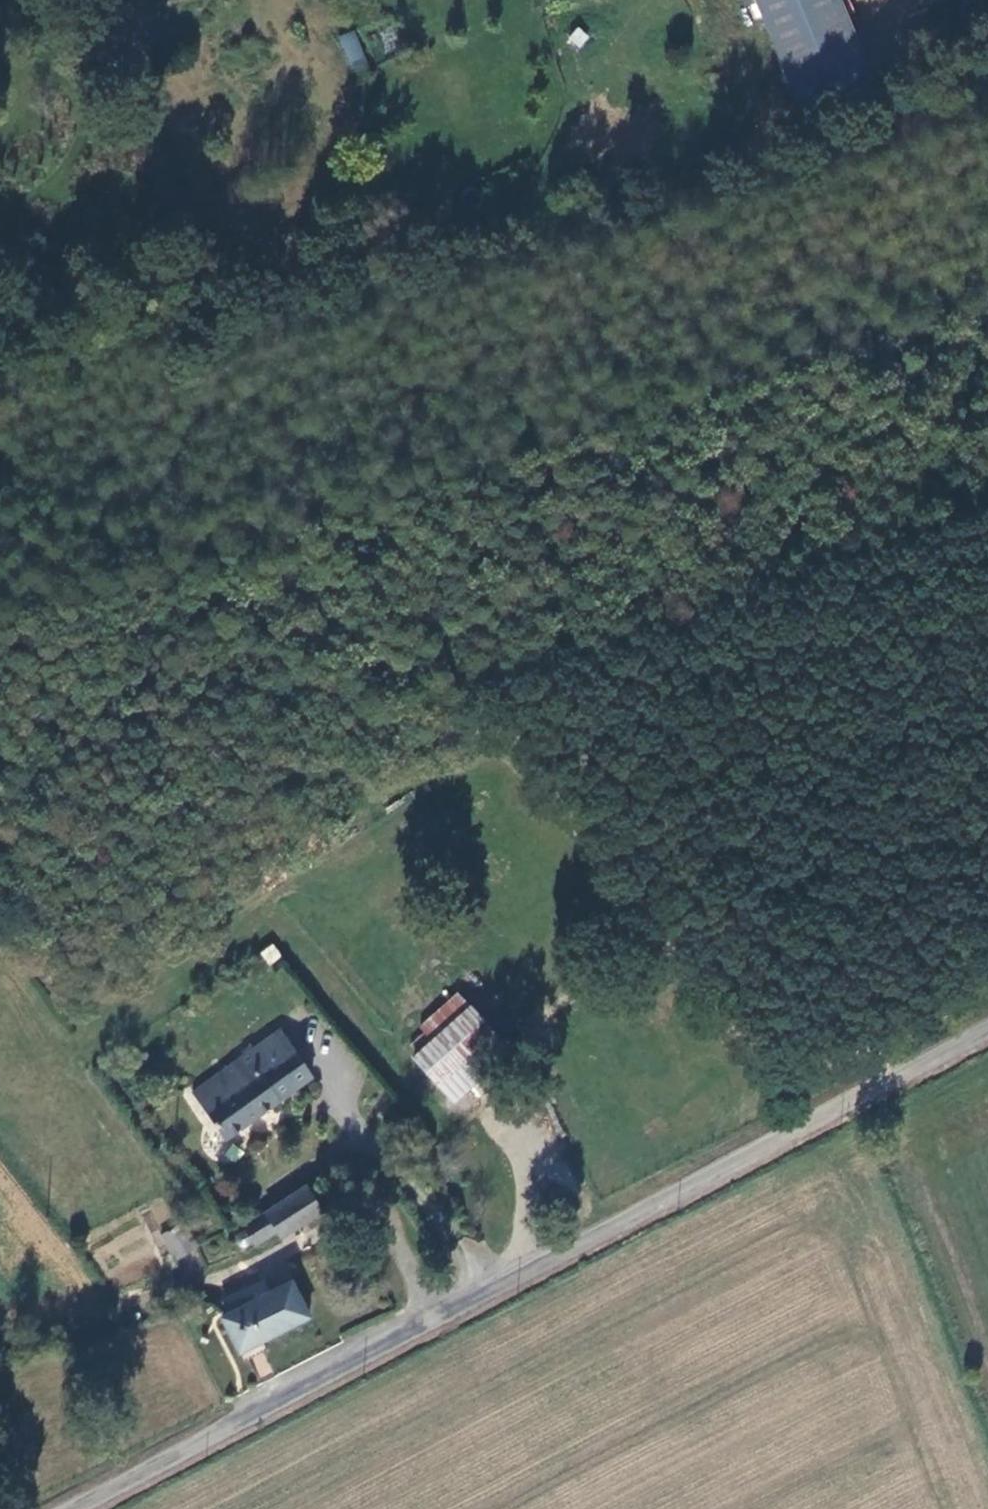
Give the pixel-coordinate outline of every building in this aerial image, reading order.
[(792,84),(864,54),(842,0),(758,0),(792,84)] [(567,40),(580,49),(590,35),(577,26),(567,40)] [(354,30),(337,36),(352,73),(368,66),(354,30)] [(273,943),(260,952),(269,966),(283,957),(273,943)] [(417,1036),(422,1042),(429,1049),(467,1015),(454,1001),(417,1036)] [(411,1066),(449,1108),(505,1058),(467,1015),(429,1049),(422,1042),(408,1055),(415,1062),(411,1066)] [(280,1033),(192,1094),(224,1139),(312,1079),(280,1033)] [(244,1226),(252,1241),(254,1244),(276,1232),(283,1239),(323,1213),(306,1188),(244,1226)] [(179,1224),(158,1236),(174,1263),(195,1251),(179,1224)] [(294,1280),(228,1315),(245,1352),(312,1316),(294,1280)]
